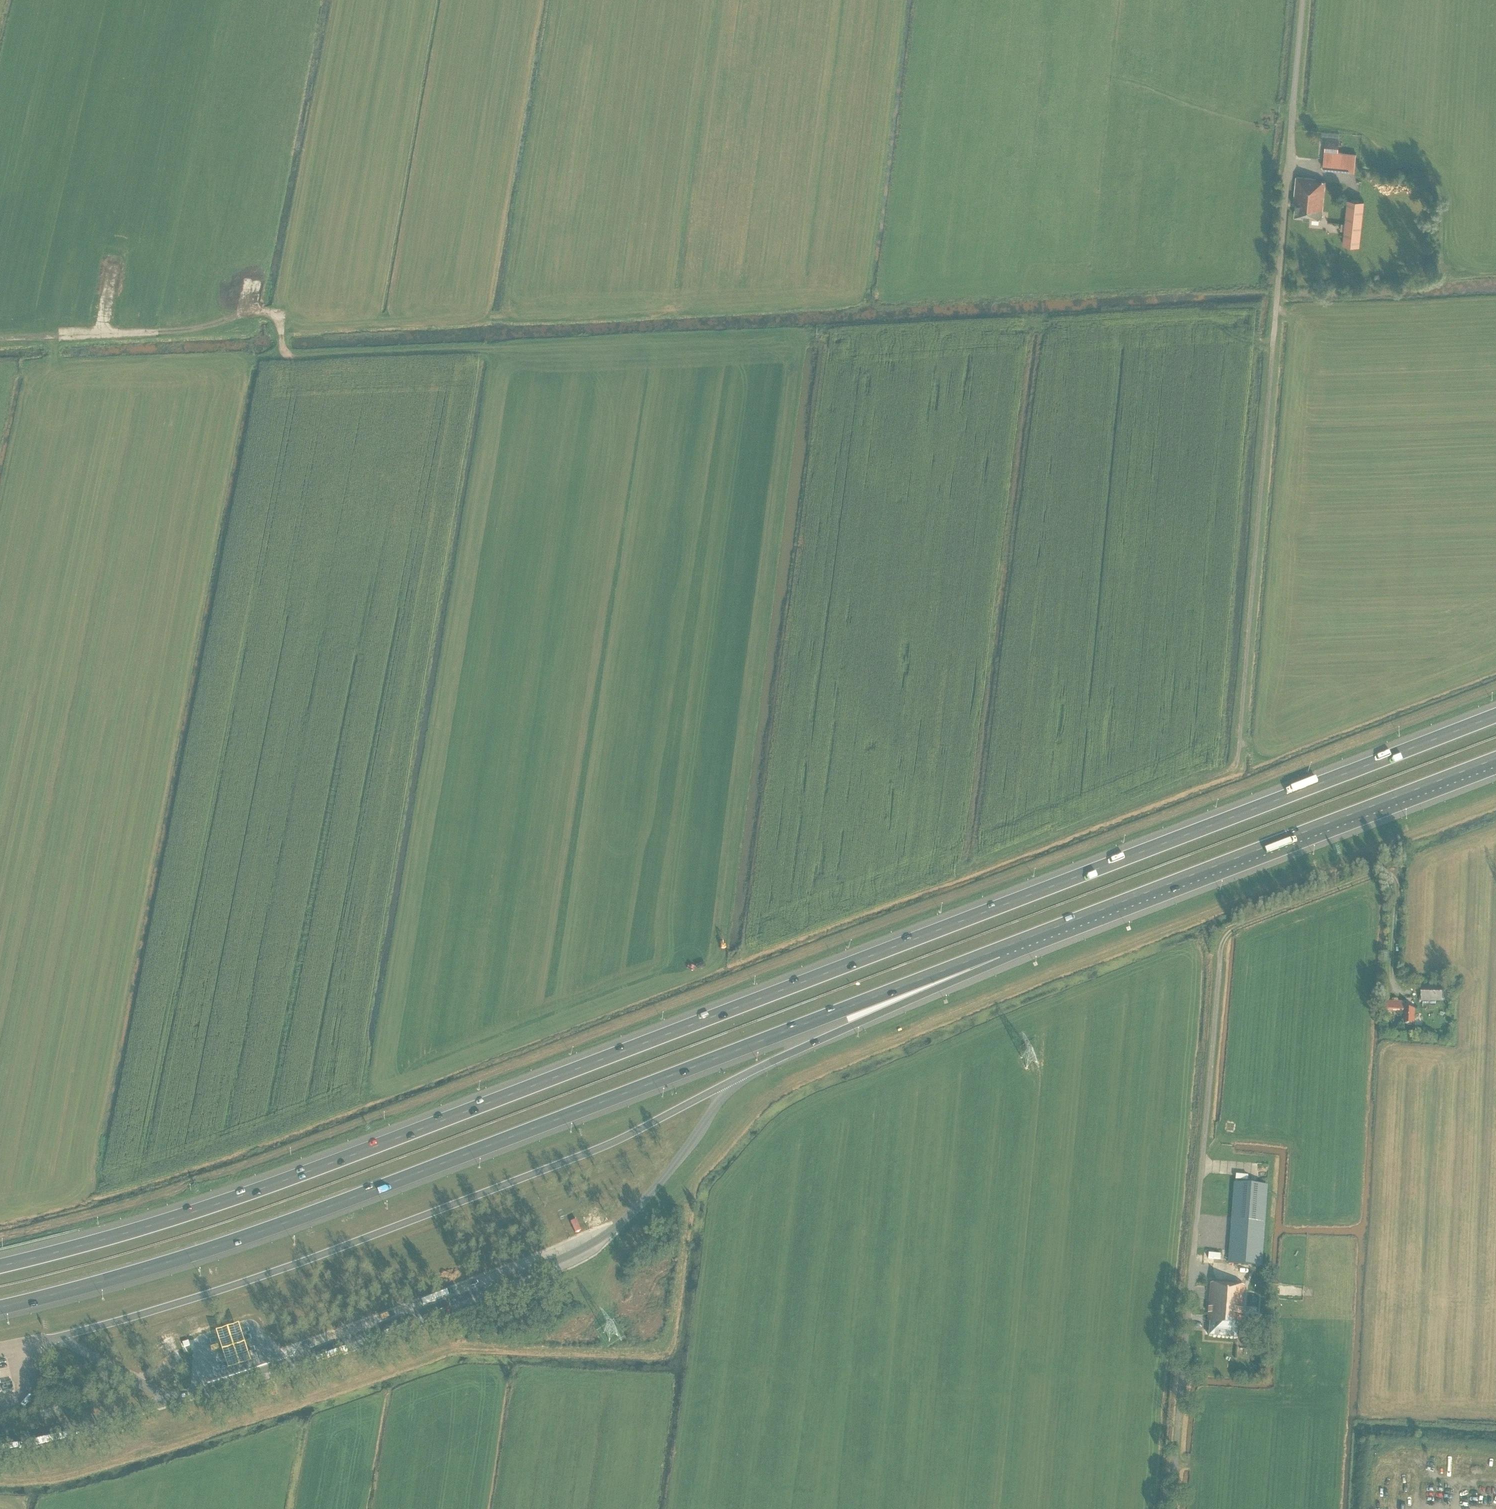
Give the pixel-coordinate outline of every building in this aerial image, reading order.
[(1357,153),(1338,152),(1339,140),(1325,139),(1323,169),(1355,171),(1357,153)] [(1294,204),(1323,207),(1325,181),(1316,181),(1317,179),(1297,177),(1294,204)] [(1343,244),(1359,246),(1364,201),(1348,199),(1343,244)] [(1322,219),(1323,207),(1296,204),(1295,216),(1322,219)] [(1422,987),(1422,1002),(1423,1002),(1423,1007),(1436,1007),(1436,1002),(1443,1002),(1443,987),(1422,987)] [(1406,1005),(1406,1001),(1387,1001),(1386,1011),(1404,1012),(1404,1024),(1405,1024),(1414,1025),(1415,1010),(1409,1010),(1409,1005),(1406,1005)] [(1235,1183),(1234,1193),(1229,1263),(1261,1266),(1267,1185),(1235,1183)] [(1210,1258),(1219,1258),(1219,1247),(1209,1247),(1210,1258)] [(1210,1325),(1209,1335),(1238,1338),(1239,1322),(1241,1323),(1244,1288),(1235,1288),(1235,1284),(1213,1282),(1213,1281),(1211,1280),(1207,1325),(1210,1325)]
